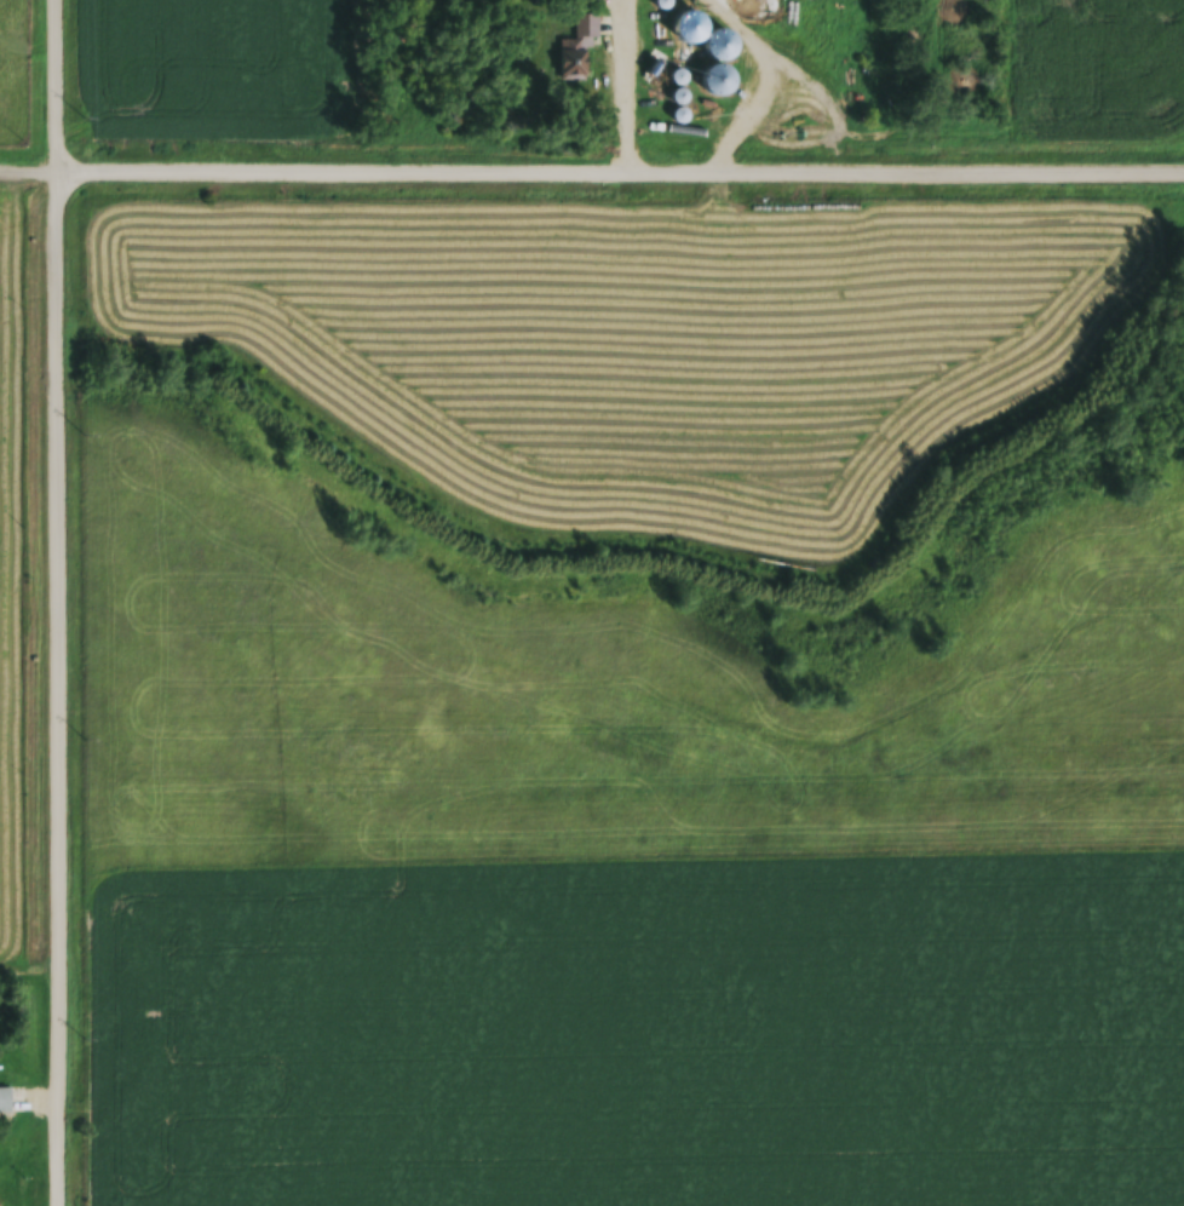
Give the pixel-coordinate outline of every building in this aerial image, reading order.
[(599,16),(576,16),(576,41),(599,41),(599,16)] [(710,62),(733,62),(733,33),(710,33),(710,62)] [(706,96),(734,98),(736,71),(708,68),(706,96)]
